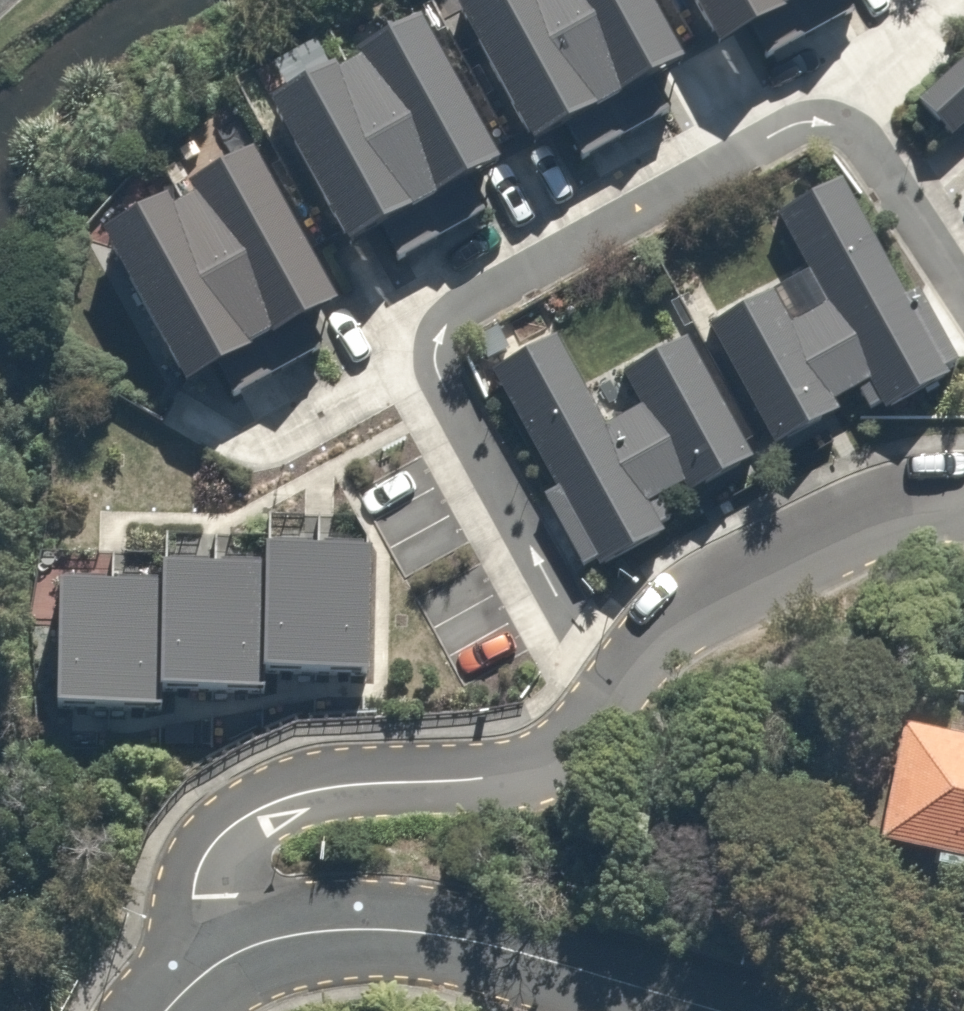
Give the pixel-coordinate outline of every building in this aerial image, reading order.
[(448,4),(524,147),(558,128),(578,163),(665,115),(645,80),(675,65),(639,0),(455,0),(448,4)] [(713,51),(746,32),(763,62),(850,16),(840,0),(684,0),(713,51)] [(284,92),(262,104),(340,248),(375,229),(393,263),(481,217),(461,182),(492,165),(413,23),(349,58),(353,64),(330,77),(311,45),(270,67),(284,92)] [(913,103),(948,140),(963,125),(963,58),(913,103)] [(329,305),(245,155),(181,190),(187,199),(166,212),(160,202),(95,236),(176,388),(212,369),(229,399),(314,354),(297,323),(329,305)] [(830,404),(853,390),(866,413),(877,407),(880,413),(945,378),(940,370),(955,363),(915,292),(899,299),(837,182),(772,217),(806,275),(705,329),(772,450),(836,414),(830,404)] [(506,351),(494,329),(474,339),(485,362),(506,351)] [(553,339),(488,373),(552,490),(539,497),(578,569),(591,562),(594,569),(660,535),(655,527),(667,521),(655,499),(679,486),(685,495),(750,461),(685,340),(619,377),(637,407),(601,427),(553,339)] [(63,589),(49,589),(45,712),(154,714),(154,695),(259,696),(259,677),(362,679),(363,554),(360,554),(360,546),(320,545),(320,549),(307,548),(307,545),(267,543),(267,552),(255,551),(254,564),(216,563),(216,572),(205,572),(205,563),(165,562),(165,571),(152,571),(152,581),(113,580),(113,589),(102,589),(102,581),(64,580),(63,589)] [(898,716),(873,843),(931,855),(921,904),(963,913),(963,729),(898,716)]
